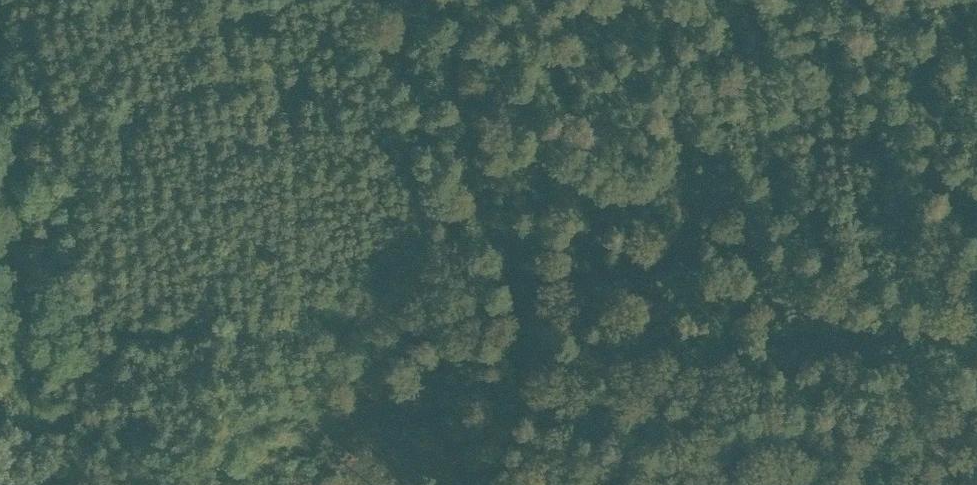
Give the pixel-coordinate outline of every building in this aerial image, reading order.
[(976,474),(960,474),(960,484),(976,484),(976,474)]
